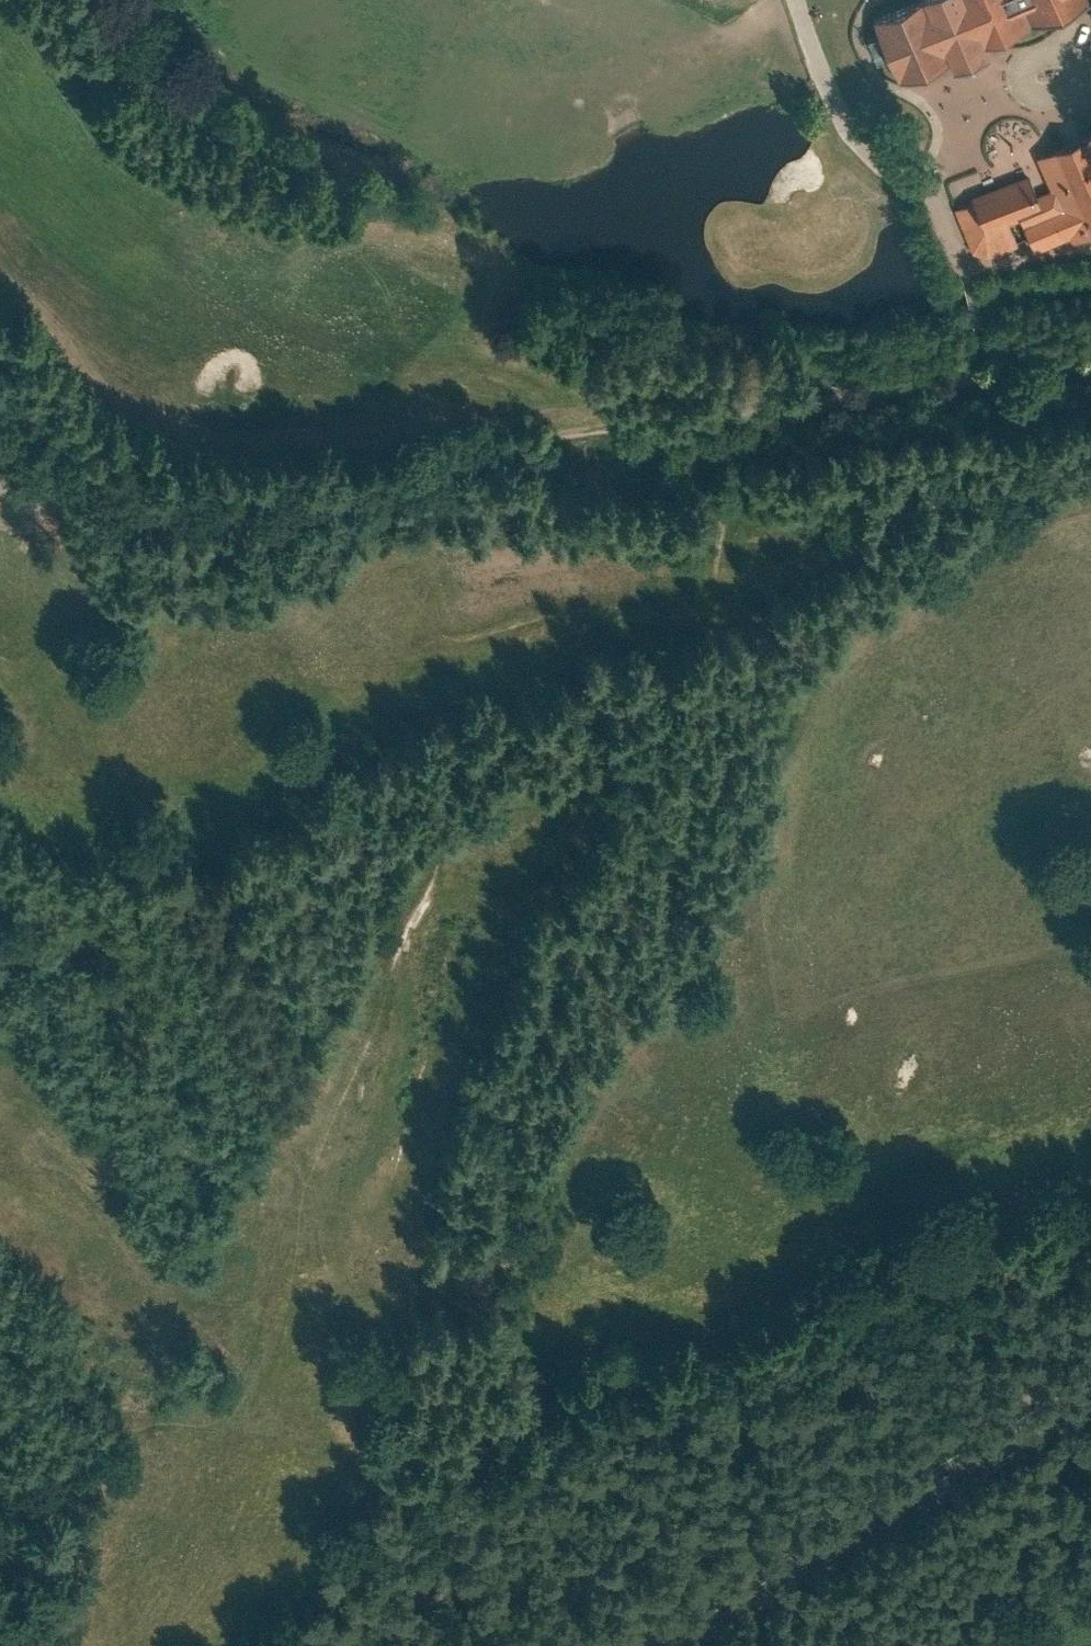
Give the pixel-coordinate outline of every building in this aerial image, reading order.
[(1088,0),(920,0),(876,18),(901,81),(947,62),(953,76),(990,61),(986,51),(1090,10),(1090,9),(1088,0)] [(956,213),(974,259),(985,260),(1017,247),(1010,230),(1019,226),(1032,254),(1067,239),(1071,248),(1090,239),(1090,137),(1035,161),(1048,190),(1033,197),(1027,183),(956,213)]
